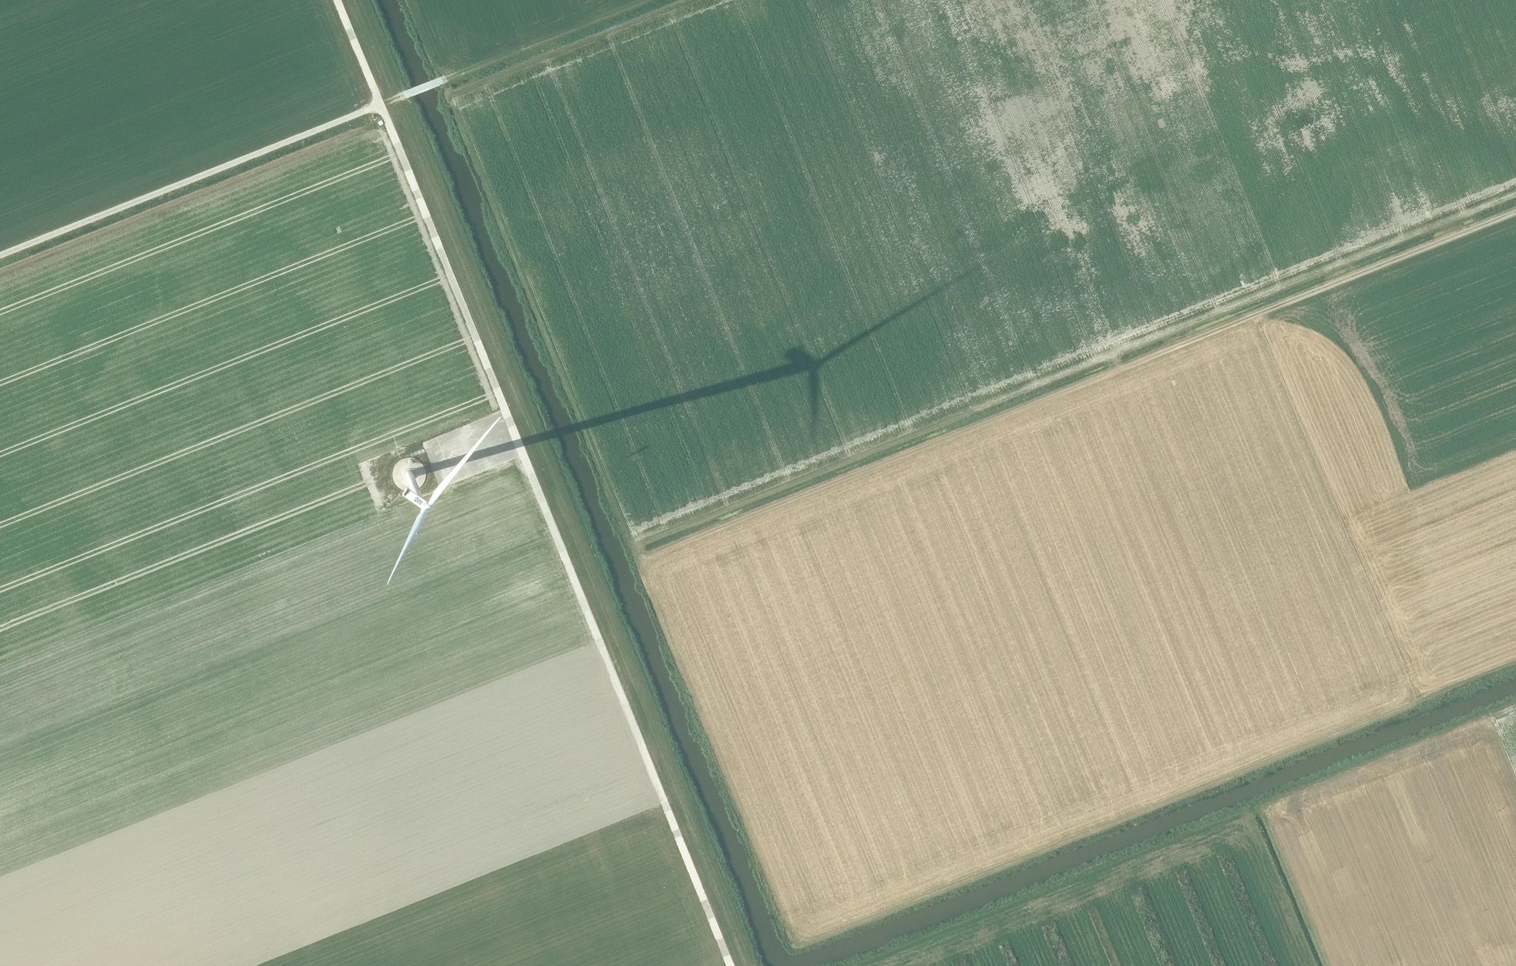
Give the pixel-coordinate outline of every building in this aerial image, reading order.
[(403,474),(403,475),(403,476),(403,477),(404,477),(404,478),(405,478),(405,479),(406,479),(406,480),(407,480),(408,480),(409,481),(410,481),(410,480),(411,480),(412,480),(413,479),(414,478),(415,477),(415,476),(415,475),(415,474),(415,473),(415,472),(414,472),(414,471),(413,470),(412,469),(411,469),(410,469),(409,469),(408,469),(407,469),(406,469),(406,470),(405,470),(405,471),(404,471),(404,472),(403,473),(403,474)]
